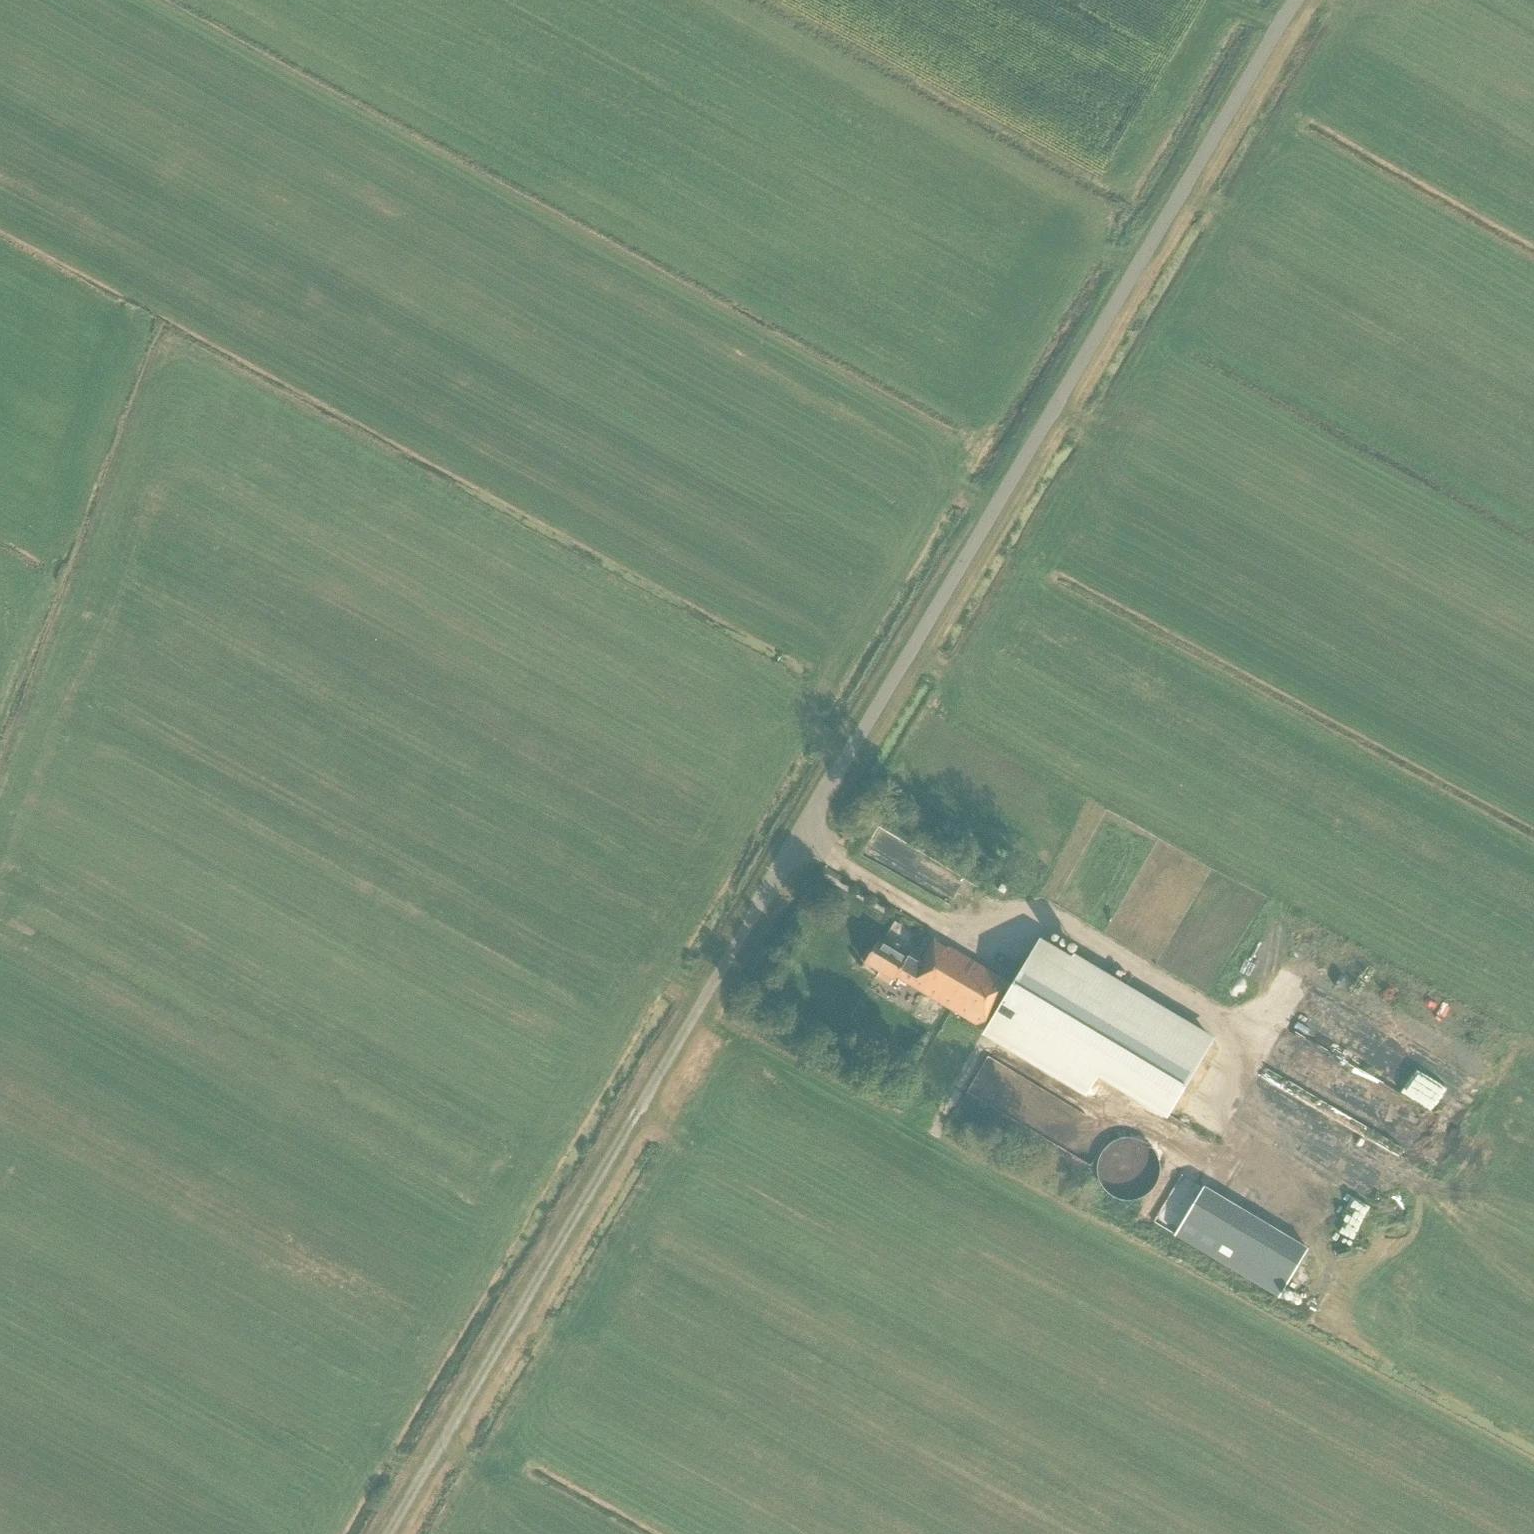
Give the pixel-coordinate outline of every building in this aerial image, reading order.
[(951,903),(965,881),(935,861),(920,882),(951,903)] [(1009,983),(934,938),(921,959),(897,944),(891,953),(876,944),(863,965),(878,974),(876,978),(890,986),(892,982),(894,983),(896,980),(1087,1095),(1099,1075),(1177,1122),(1220,1050),(1035,939),(1009,983)] [(1382,1066),(1383,1058),(1363,1055),(1362,1063),(1382,1066)] [(1433,1155),(1458,1081),(1429,1072),(1418,1103),(1413,1101),(1405,1126),(1414,1129),(1408,1147),(1433,1155)] [(811,1073),(802,1085),(814,1093),(822,1082),(811,1073)] [(1273,1135),(1291,1139),(1298,1105),(1280,1101),(1273,1135)] [(1289,1143),(1311,1155),(1330,1120),(1308,1108),(1289,1143)] [(1361,1137),(1337,1157),(1351,1173),(1374,1153),(1361,1137)] [(1098,1160),(1096,1170),(1098,1179),(1102,1188),(1109,1196),(1118,1200),(1128,1202),(1138,1200),(1147,1196),(1154,1188),(1158,1179),(1160,1170),(1158,1160),(1154,1151),(1147,1144),(1138,1139),(1128,1138),(1118,1139),(1109,1144),(1102,1151),(1098,1160)] [(1301,1230),(1196,1172),(1167,1225),(1272,1282),(1301,1230)]
